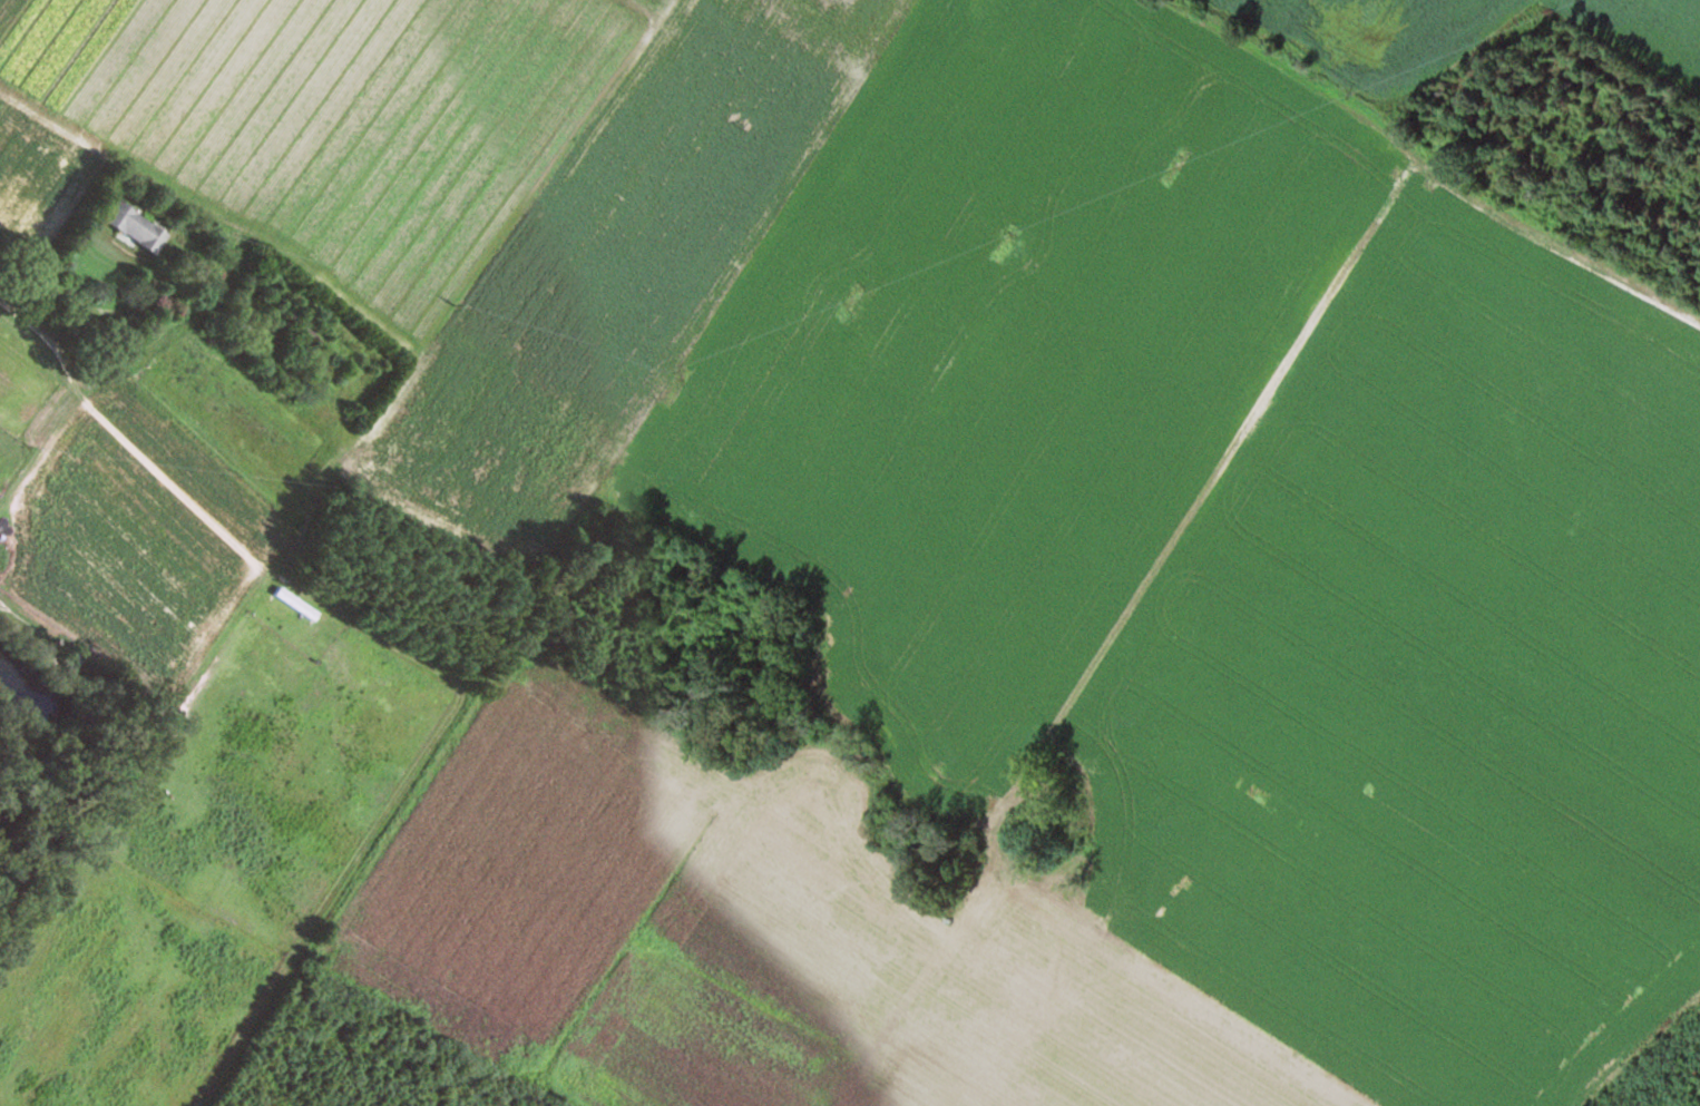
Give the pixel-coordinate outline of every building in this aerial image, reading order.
[(105,221),(159,254),(172,232),(118,199),(105,221)]
